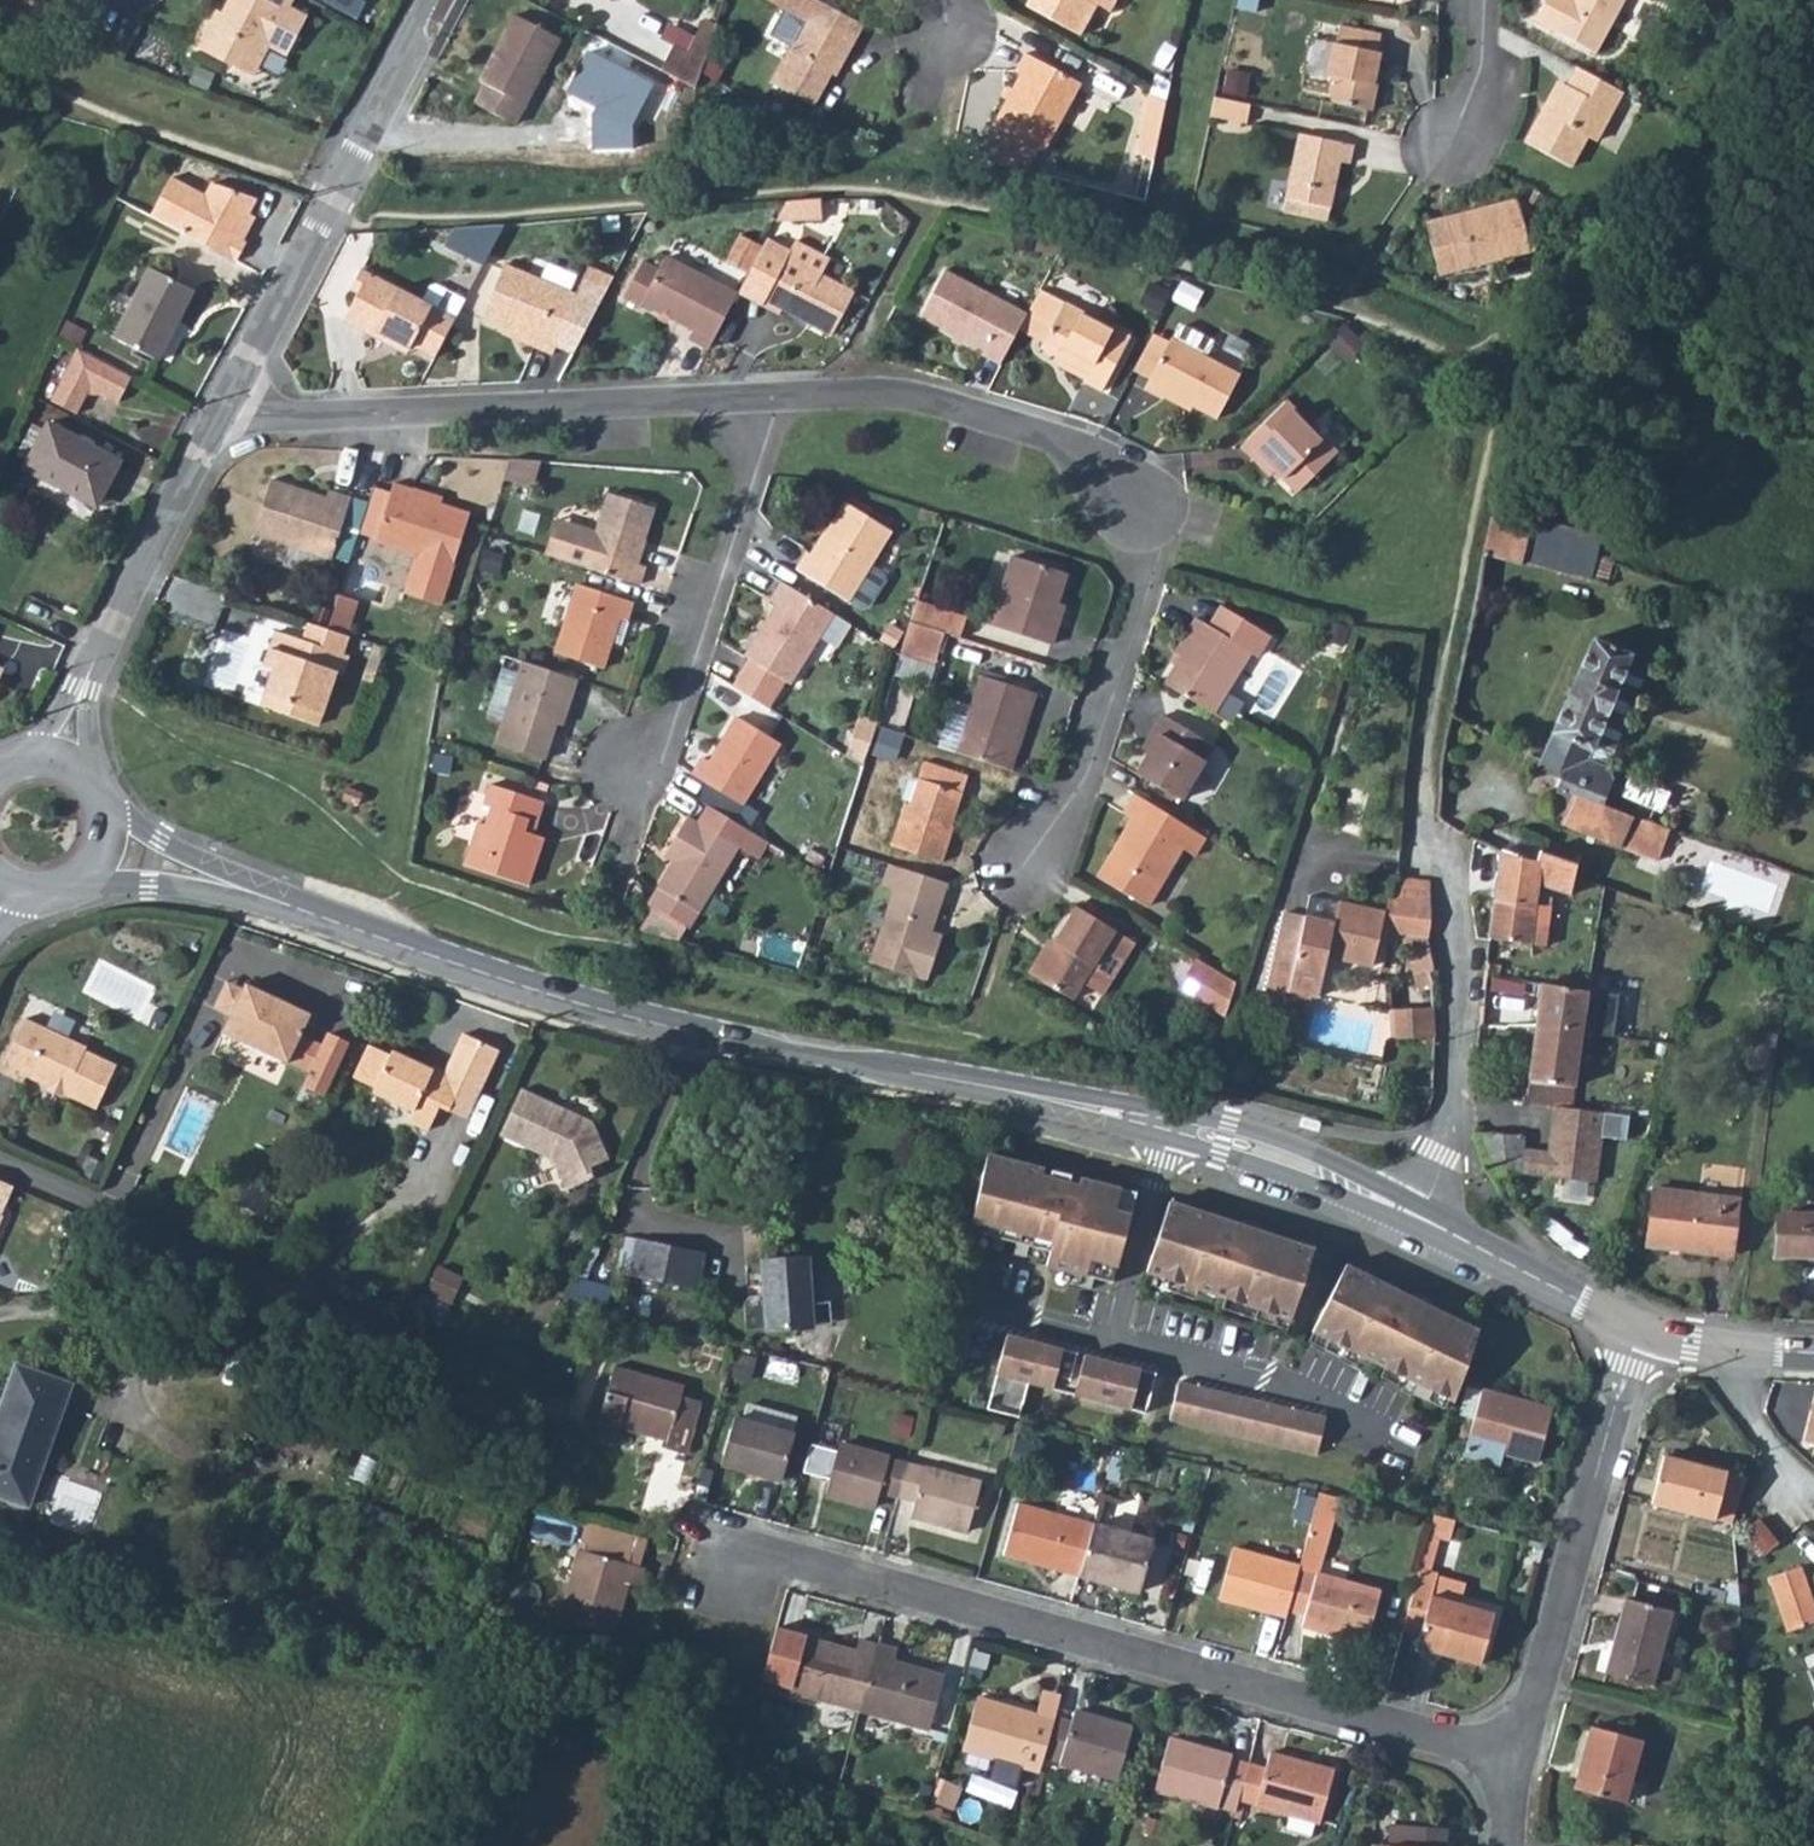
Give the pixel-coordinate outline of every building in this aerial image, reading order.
[(239,3),(234,0),(231,0),(212,37),(252,57),(259,45),(275,54),(284,34),(304,43),(323,6),(311,0),(240,0),(239,3)] [(670,55),(706,71),(707,69),(726,5),(715,0),(713,0),(697,33),(684,27),(670,55)] [(869,19),(864,16),(833,0),(782,0),(809,14),(776,77),(820,100),(837,68),(845,53),(850,55),(869,19)] [(1077,26),(1092,0),(1028,0),(1077,26)] [(1542,12),(1602,44),(1626,0),(1549,0),(1542,12)] [(494,73),(484,92),(522,112),(568,28),(523,4),(487,70),(494,73)] [(1330,33),(1324,67),(1329,68),(1327,80),(1332,93),(1371,100),(1376,75),(1371,74),(1378,44),(1376,41),(1378,24),(1339,16),(1336,34),(1330,33)] [(275,54),(259,45),(252,57),(269,66),(275,54)] [(1020,67),(994,116),(1043,143),(1079,75),(1023,45),(1013,63),(1020,67)] [(842,70),(850,55),(845,53),(837,68),(842,70)] [(1626,81),(1581,57),(1571,74),(1566,72),(1550,101),(1546,100),(1529,131),(1576,156),(1592,126),(1601,130),(1626,81)] [(1150,85),(1138,144),(1154,153),(1166,93),(1150,85)] [(1214,88),(1211,107),(1247,114),(1251,96),(1214,88)] [(1301,125),(1284,202),(1328,211),(1340,154),(1350,155),(1353,136),(1301,125)] [(148,216),(235,260),(245,241),(241,240),(234,237),(247,213),(254,198),(208,183),(202,195),(167,178),(148,216)] [(1519,193),(1426,214),(1438,265),(1531,244),(1519,193)] [(788,199),(777,221),(823,218),(822,197),(788,199)] [(253,216),(247,213),(234,237),(241,240),(253,216)] [(476,224),(458,255),(481,267),(505,222),(476,224)] [(765,244),(743,232),(729,259),(751,270),(765,244)] [(779,243),(768,238),(765,244),(751,270),(741,290),(764,303),(772,288),(759,282),(779,243)] [(764,303),(781,313),(785,309),(833,335),(855,291),(822,274),(831,258),(796,239),(791,249),(779,243),(759,282),(772,288),(764,303)] [(706,356),(740,292),(668,254),(661,266),(656,277),(639,268),(620,306),(637,315),(640,311),(690,337),(686,346),(706,356)] [(639,268),(656,277),(661,266),(645,258),(639,268)] [(485,314),(508,324),(538,337),(535,343),(554,351),(559,338),(578,346),(607,290),(608,289),(583,278),(577,291),(507,262),(485,314)] [(608,289),(614,276),(588,264),(583,278),(608,289)] [(145,267),(114,336),(161,359),(193,289),(145,267)] [(985,355),(1003,365),(1021,330),(1030,312),(949,270),(924,317),(986,351),(985,355)] [(412,343),(435,356),(455,318),(422,301),(369,273),(342,321),(366,334),(370,327),(408,349),(412,343)] [(422,301),(455,318),(464,300),(436,285),(430,287),(422,301)] [(1042,289),(1032,310),(1055,323),(1045,342),(1042,349),(1091,373),(1088,382),(1104,391),(1132,335),(1042,289)] [(1030,312),(1021,330),(1045,342),(1055,323),(1032,310),(1030,312)] [(508,324),(505,330),(535,343),(538,337),(508,324)] [(1209,359),(1217,342),(1188,327),(1181,329),(1175,341),(1173,340),(1171,344),(1152,381),(1146,392),(1164,400),(1168,394),(1218,421),(1241,375),(1209,359)] [(1155,335),(1136,373),(1152,381),(1171,344),(1155,335)] [(132,377),(73,347),(47,398),(77,413),(91,387),(118,402),(132,377)] [(1289,403),(1245,447),(1273,477),(1279,472),(1300,493),(1338,455),(1289,403)] [(52,427),(31,472),(68,491),(70,488),(103,503),(122,460),(52,427)] [(538,461),(508,459),(502,479),(529,489),(538,461)] [(273,475),(253,531),(330,557),(351,496),(329,488),(328,494),(273,475)] [(390,493),(374,537),(374,542),(407,553),(412,564),(400,595),(436,606),(468,517),(411,497),(412,491),(393,484),(390,493)] [(374,488),(358,533),(374,537),(390,493),(374,488)] [(598,533),(575,526),(564,560),(586,567),(640,585),(647,566),(638,564),(656,512),(610,496),(598,533)] [(809,553),(799,571),(849,602),(850,600),(863,609),(870,608),(886,582),(885,576),(871,567),(893,532),(849,504),(816,556),(809,553)] [(1495,508),(1487,543),(1508,560),(1593,575),(1604,536),(1495,508)] [(558,520),(546,554),(564,560),(575,526),(558,520)] [(1021,558),(998,628),(1059,647),(1072,608),(1065,607),(1073,576),(1021,558)] [(579,582),(556,652),(602,668),(620,618),(628,621),(635,601),(579,582)] [(836,616),(783,583),(772,601),(778,604),(746,658),(750,661),(734,688),(769,711),(787,683),(792,685),(836,616)] [(327,629),(346,635),(357,600),(338,594),(327,629)] [(920,603),(913,623),(947,635),(962,639),(968,618),(920,603)] [(1183,660),(1167,687),(1216,718),(1253,658),(1261,662),(1274,641),(1227,610),(1214,630),(1200,622),(1178,656),(1183,660)] [(913,623),(902,654),(937,665),(947,635),(913,623)] [(280,662),(274,660),(259,706),(317,725),(334,673),(340,674),(347,654),(341,652),(347,636),(327,629),(312,624),(305,642),(289,636),(280,662)] [(266,657),(274,660),(280,662),(289,636),(275,631),(266,657)] [(1605,759),(1586,751),(1619,671),(1625,657),(1581,639),(1528,765),(1558,779),(1553,790),(1567,797),(1560,814),(1619,839),(1644,776),(1605,759)] [(577,679),(523,661),(496,741),(543,758),(558,714),(565,716),(577,679)] [(1619,671),(1586,751),(1605,759),(1637,678),(1619,671)] [(973,709),(957,755),(1009,773),(1028,715),(1035,716),(1040,697),(983,679),(973,709)] [(957,755),(973,709),(956,704),(940,750),(957,755)] [(701,757),(690,775),(739,806),(777,745),(733,717),(707,759),(701,757)] [(1161,738),(1138,775),(1181,802),(1216,749),(1165,717),(1155,734),(1161,738)] [(905,807),(894,848),(944,865),(956,830),(952,828),(967,778),(926,766),(913,808),(905,807)] [(479,822),(465,865),(529,886),(545,838),(535,834),(546,802),(492,785),(484,808),(491,810),(486,823),(479,822)] [(345,787),(341,799),(359,805),(362,793),(345,787)] [(1134,795),(1124,812),(1134,818),(1139,821),(1150,805),(1134,795)] [(1139,821),(1134,818),(1097,877),(1146,908),(1182,849),(1196,858),(1207,840),(1150,805),(1139,821)] [(765,843),(706,806),(695,822),(687,817),(666,847),(677,854),(644,907),(650,911),(678,928),(681,930),(734,845),(755,858),(765,843)] [(1464,823),(1458,840),(1496,853),(1528,865),(1533,851),(1534,847),(1464,823)] [(1528,865),(1496,853),(1487,946),(1521,950),(1530,884),(1558,895),(1564,878),(1568,864),(1533,851),(1528,865)] [(948,886),(895,868),(887,892),(899,896),(876,969),(914,981),(916,979),(931,984),(942,949),(930,945),(948,886)] [(1397,882),(1391,932),(1396,934),(1407,980),(1428,978),(1424,940),(1428,888),(1397,882)] [(1312,895),(1310,911),(1335,914),(1337,898),(1312,895)] [(1536,936),(1548,937),(1551,903),(1539,902),(1536,936)] [(1136,945),(1076,909),(1033,978),(1074,1003),(1084,986),(1104,999),(1136,945)] [(1313,928),(1303,1002),(1333,1006),(1340,964),(1383,970),(1390,918),(1343,910),(1340,931),(1313,928)] [(678,928),(650,911),(634,936),(668,944),(678,928)] [(1186,996),(1232,1024),(1242,991),(1204,967),(1186,996)] [(219,1008),(231,979),(214,972),(202,1001),(218,1008),(219,1008)] [(218,1008),(212,1023),(278,1053),(279,1052),(291,1024),(301,1003),(234,974),(231,979),(219,1008),(218,1008)] [(1578,993),(1531,987),(1526,1029),(1572,1035),(1604,1040),(1610,997),(1578,993)] [(0,1046),(0,1072),(14,1079),(18,1072),(87,1104),(107,1060),(75,1045),(76,1040),(15,1012),(0,1046)] [(1431,1013),(1390,1015),(1390,1043),(1433,1040),(1431,1013)] [(361,1034),(347,1066),(367,1076),(365,1081),(403,1099),(399,1108),(421,1118),(432,1092),(441,1095),(455,1067),(471,1074),(488,1036),(453,1020),(437,1056),(424,1051),(423,1055),(384,1038),(382,1042),(361,1034)] [(294,1074),(317,1084),(339,1033),(317,1023),(312,1033),(300,1061),(294,1074)] [(300,1061),(312,1033),(291,1024),(279,1052),(300,1061)] [(1513,1096),(1512,1103),(1543,1107),(1563,1109),(1572,1035),(1526,1029),(1518,1097),(1513,1096)] [(471,1074),(455,1067),(441,1095),(458,1103),(471,1074)] [(520,1089),(499,1137),(553,1161),(566,1190),(594,1177),(589,1166),(608,1157),(592,1122),(520,1089)] [(1563,1109),(1543,1107),(1540,1147),(1544,1147),(1543,1154),(1539,1154),(1523,1153),(1522,1177),(1588,1183),(1593,1131),(1617,1133),(1619,1115),(1563,1109)] [(1515,1147),(1471,1140),(1475,1156),(1485,1179),(1493,1192),(1500,1192),(1501,1185),(1501,1179),(1512,1179),(1515,1147)] [(1046,1158),(991,1144),(972,1220),(1051,1241),(1047,1256),(1113,1273),(1138,1183),(1082,1168),(1080,1175),(1071,1172),(1073,1165),(1053,1160),(1051,1167),(1044,1165),(1046,1158)] [(1523,1153),(1517,1152),(1514,1176),(1522,1177),(1523,1153)] [(1655,1188),(1642,1249),(1728,1264),(1738,1203),(1655,1188)] [(1315,1242),(1170,1193),(1146,1263),(1291,1313),(1315,1242)] [(1773,1268),(1813,1269),(1813,1225),(1774,1223),(1773,1268)] [(630,1234),(620,1271),(683,1287),(692,1249),(630,1234)] [(757,1257),(761,1326),(807,1323),(802,1254),(757,1257)] [(1481,1327),(1347,1258),(1313,1325),(1455,1398),(1481,1327)] [(438,1263),(432,1287),(454,1293),(460,1269),(438,1263)] [(611,1298),(604,1315),(617,1319),(623,1301),(611,1298)] [(1006,1325),(986,1401),(1017,1410),(1027,1373),(1145,1405),(1155,1366),(1084,1346),(1076,1374),(1069,1372),(1077,1344),(1006,1325)] [(614,1355),(598,1412),(618,1418),(621,1411),(648,1419),(647,1424),(666,1431),(664,1439),(686,1445),(700,1394),(679,1386),(682,1376),(614,1355)] [(0,1389),(0,1489),(19,1496),(59,1374),(10,1358),(0,1389)] [(1325,1411),(1178,1374),(1168,1411),(1315,1449),(1325,1411)] [(1482,1380),(1463,1445),(1500,1455),(1504,1441),(1537,1449),(1552,1400),(1482,1380)] [(1809,1385),(1795,1421),(1805,1425),(1811,1415),(1813,1416),(1806,1434),(1813,1438),(1813,1387),(1809,1385)] [(735,1406),(722,1452),(782,1468),(795,1422),(735,1406)] [(878,1480),(896,1485),(905,1452),(838,1434),(825,1482),(873,1495),(878,1480)] [(1666,1446),(1653,1492),(1712,1510),(1726,1464),(1666,1446)] [(905,1452),(896,1485),(917,1491),(914,1506),(970,1521),(984,1474),(905,1452)] [(1726,1464),(1712,1510),(1739,1518),(1739,1517),(1741,1500),(1744,1487),(1748,1471),(1726,1464)] [(1320,1486),(1311,1519),(1330,1525),(1340,1491),(1320,1486)] [(1003,1540),(1079,1562),(1092,1514),(1017,1493),(1003,1540)] [(1436,1503),(1430,1525),(1442,1528),(1452,1531),(1458,1509),(1436,1503)] [(1753,1506),(1740,1516),(1757,1539),(1770,1528),(1753,1506)] [(589,1511),(583,1532),(603,1538),(609,1518),(589,1511)] [(1092,1514),(1079,1562),(1141,1580),(1156,1532),(1092,1514)] [(583,1532),(580,1541),(639,1559),(647,1531),(635,1525),(609,1518),(603,1538),(583,1532)] [(1300,1556),(1288,1601),(1305,1606),(1306,1613),(1369,1631),(1383,1581),(1319,1562),(1330,1525),(1311,1519),(1300,1556)] [(1430,1525),(1418,1564),(1431,1568),(1442,1528),(1430,1525)] [(1222,1589),(1286,1608),(1288,1601),(1300,1556),(1237,1539),(1222,1589)] [(639,1559),(580,1541),(560,1611),(614,1626),(627,1575),(641,1580),(646,1561),(639,1559)] [(1418,1564),(1402,1620),(1421,1627),(1418,1639),(1480,1659),(1496,1610),(1461,1599),(1433,1590),(1439,1570),(1431,1568),(1418,1564)] [(1770,1575),(1789,1632),(1813,1624),(1813,1597),(1803,1564),(1770,1575)] [(1439,1570),(1433,1590),(1461,1599),(1467,1580),(1439,1570)] [(1628,1589),(1605,1663),(1653,1678),(1673,1604),(1628,1589)] [(792,1679),(859,1698),(875,1635),(857,1630),(854,1638),(807,1626),(808,1624),(778,1616),(763,1665),(794,1673),(792,1679)] [(875,1635),(859,1698),(927,1719),(942,1667),(891,1651),(893,1642),(875,1635)] [(1059,1688),(1041,1683),(1035,1707),(1031,1718),(1049,1723),(1051,1718),(1059,1688)] [(1048,1725),(1049,1723),(1031,1718),(1035,1707),(975,1690),(960,1741),(1038,1763),(1039,1758),(1048,1725)] [(1048,1725),(1039,1758),(1112,1778),(1127,1728),(1070,1711),(1066,1723),(1051,1718),(1049,1723),(1048,1725)] [(1593,1718),(1574,1781),(1622,1794),(1640,1732),(1593,1718)] [(1153,1779),(1234,1802),(1237,1792),(1247,1754),(1228,1748),(1228,1746),(1169,1727),(1153,1779)] [(1247,1754),(1237,1792),(1315,1815),(1330,1760),(1270,1743),(1264,1759),(1247,1754)] [(1393,1845),(1447,1845),(1448,1819),(1395,1815),(1393,1836),(1393,1845)] [(1393,1836),(1378,1835),(1378,1845),(1393,1845),(1393,1836)]
